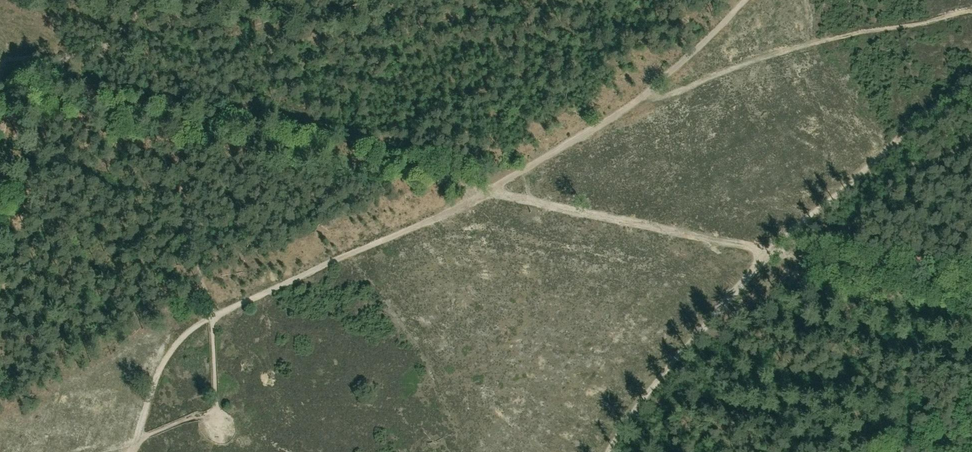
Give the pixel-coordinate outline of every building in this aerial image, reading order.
[(718,46),(726,39),(723,35),(715,42),(718,46)]
